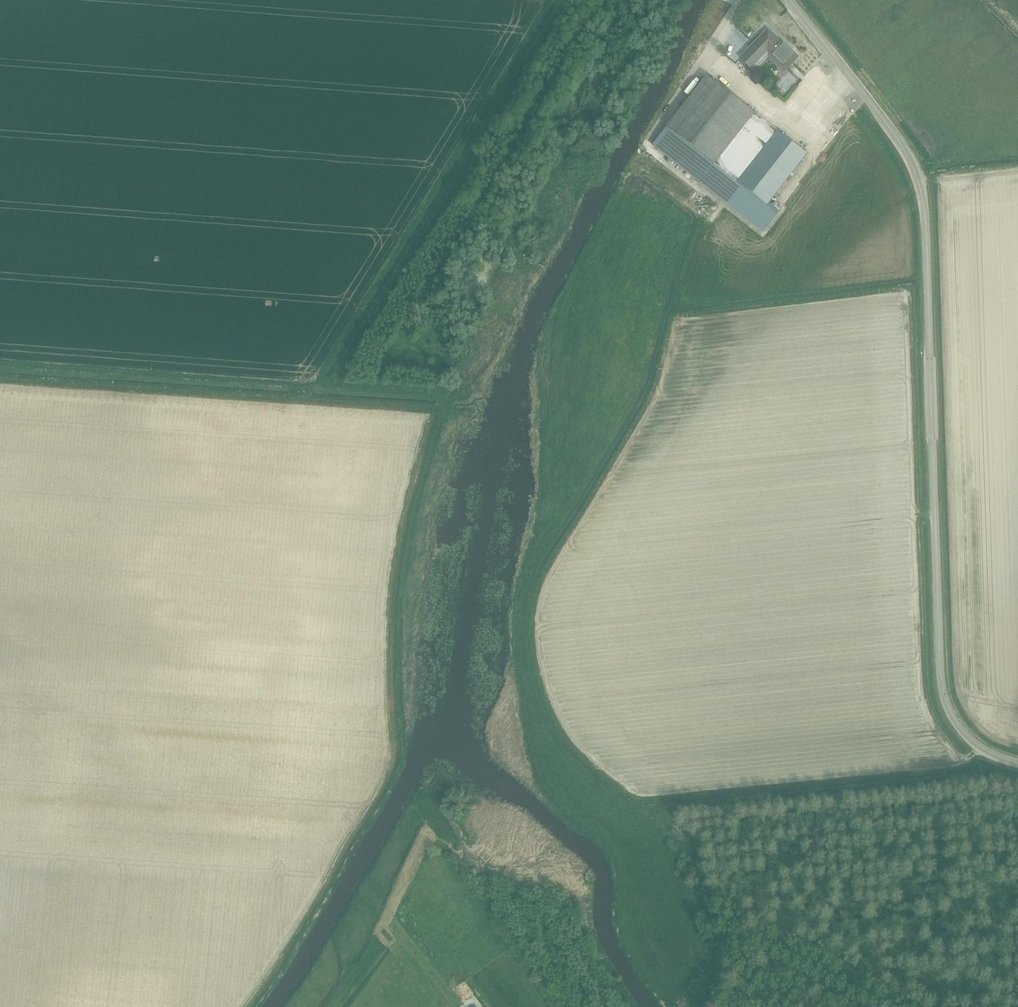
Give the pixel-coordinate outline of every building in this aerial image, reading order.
[(786,69),(791,64),(798,56),(782,41),(781,42),(773,34),(767,41),(761,35),(756,40),(767,51),(786,69)] [(739,57),(751,68),(767,51),(756,40),(739,57)] [(806,154),(754,112),(707,74),(652,145),(762,231),(778,211),(767,202),(800,162),(806,154)]
